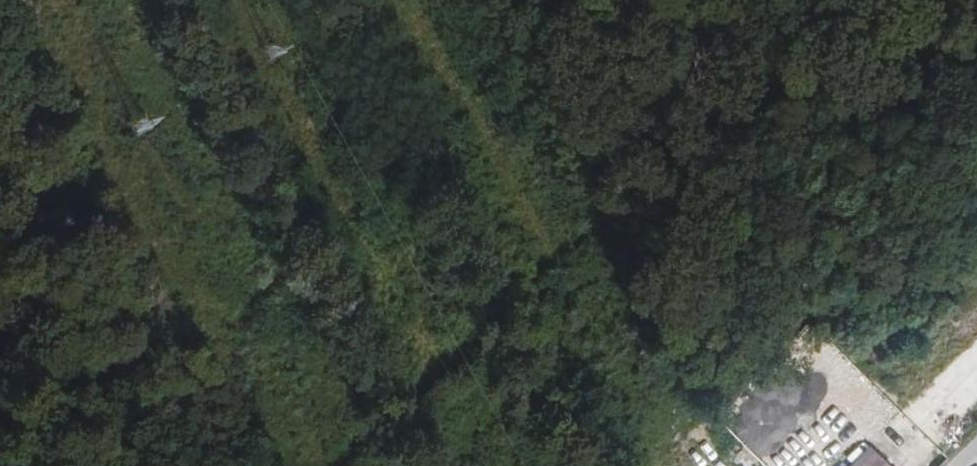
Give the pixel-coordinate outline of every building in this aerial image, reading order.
[(976,394),(976,352),(894,436),(916,456),(976,394)] [(794,441),(832,405),(806,378),(769,414),(794,441)] [(876,452),(861,465),(890,465),(876,452)]
